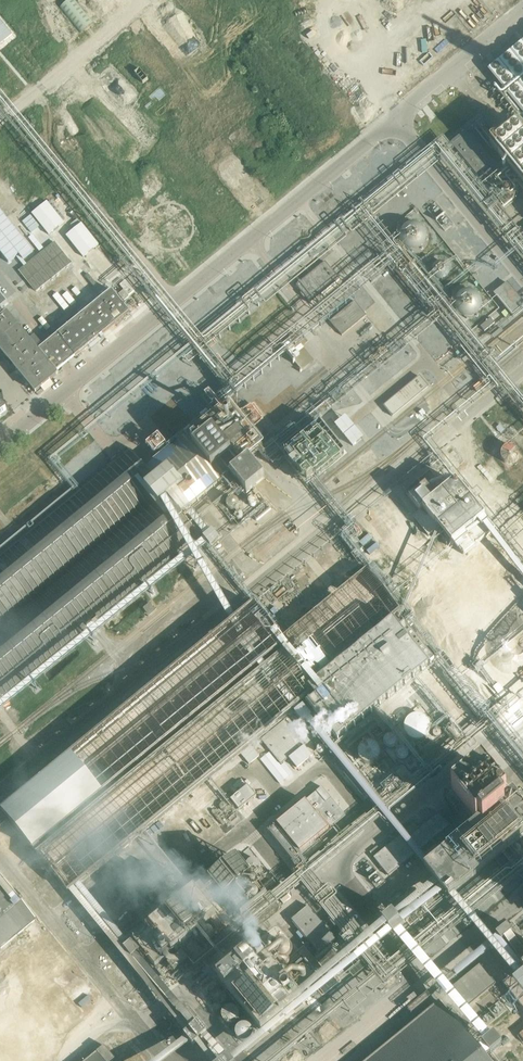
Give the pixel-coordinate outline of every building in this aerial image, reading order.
[(59,8),(80,33),(93,23),(75,0),(69,0),(59,8)] [(487,68),(522,112),(522,39),(487,68)] [(490,147),(522,186),(522,132),(517,125),(507,133),(501,138),(490,147)] [(485,186),(502,172),(467,130),(450,144),(485,186)] [(66,219),(74,213),(60,194),(52,200),(66,219)] [(31,214),(49,236),(65,224),(47,202),(31,214)] [(0,212),(0,253),(9,263),(17,257),(24,267),(27,264),(19,255),(29,247),(0,212)] [(446,214),(440,219),(447,227),(452,222),(446,214)] [(82,223),(66,236),(83,258),(99,245),(82,223)] [(425,244),(425,241),(425,239),(424,237),(422,233),(418,230),(413,229),(411,229),(408,230),(404,232),(402,234),(401,236),(400,239),(400,241),(400,243),(401,246),(402,248),(403,250),(406,251),(407,252),(410,253),(412,254),(414,253),(417,253),(420,251),(421,250),(424,246),(425,244)] [(24,267),(19,271),(26,280),(28,282),(35,291),(71,263),(56,245),(54,243),(27,264),(24,267)] [(340,280),(325,262),(296,286),(311,304),(340,280)] [(448,277),(448,274),(448,271),(446,268),(444,266),(440,265),(439,265),(436,266),(434,268),(431,270),(431,274),(431,277),(433,280),(435,282),(436,282),(439,283),(441,283),(443,282),(446,280),(448,277)] [(514,317),(522,309),(522,303),(507,284),(495,294),(514,317)] [(58,372),(130,313),(112,291),(43,347),(35,336),(29,340),(7,314),(4,316),(0,311),(0,350),(35,392),(58,375),(35,347),(36,346),(58,372)] [(54,297),(67,311),(77,301),(69,292),(63,296),(60,292),(54,297)] [(480,310),(480,308),(480,306),(479,303),(477,299),(473,296),(469,295),(465,296),(463,296),(459,299),(456,303),(456,305),(455,307),(456,310),(456,312),(457,314),(459,316),(461,318),(463,319),(465,320),(467,320),(470,320),(472,319),(476,317),(478,315),(479,313),(480,310)] [(355,302),(330,322),(337,331),(342,336),(366,316),(365,314),(364,313),(355,302)] [(492,317),(485,322),(489,328),(496,322),(492,317)] [(484,337),(481,333),(476,337),(479,341),(484,337)] [(88,627),(93,622),(102,615),(178,552),(195,538),(207,528),(207,527),(199,518),(191,525),(189,523),(191,522),(199,515),(193,508),(185,514),(183,516),(181,513),(189,507),(191,509),(191,508),(190,506),(197,500),(199,502),(200,501),(198,499),(206,493),(207,494),(208,493),(207,492),(214,486),(215,487),(214,486),(221,480),(222,481),(223,480),(222,479),(230,473),(231,474),(238,483),(247,494),(265,479),(248,459),(254,454),(255,455),(258,453),(257,452),(259,450),(269,462),(280,454),(283,451),(290,446),(302,435),(291,422),(311,406),(314,404),(323,396),(309,379),(302,371),(288,354),(242,392),(146,471),(127,448),(121,453),(114,459),(83,485),(21,535),(16,540),(0,553),(0,698),(55,654),(88,627)] [(419,377),(384,406),(393,416),(428,387),(419,377)] [(326,426),(288,455),(312,486),(349,457),(326,426)] [(170,448),(163,440),(164,440),(159,432),(144,444),(145,444),(152,453),(157,459),(161,456),(159,454),(160,453),(161,455),(169,449),(168,448),(169,447),(170,448)] [(518,457),(519,453),(518,450),(516,447),(513,445),(510,445),(507,445),(504,447),(502,450),(501,453),(502,456),(504,460),(507,462),(510,462),(513,462),(516,460),(518,457)] [(413,517),(428,536),(440,526),(464,556),(495,531),(456,482),(445,492),(430,474),(405,494),(419,512),(413,517)] [(364,548),(376,539),(372,533),(360,542),(364,548)] [(393,555),(396,565),(406,563),(404,553),(393,555)] [(388,699),(396,693),(397,695),(398,694),(396,692),(404,686),(406,688),(415,680),(413,678),(421,672),(422,674),(423,673),(422,672),(429,665),(431,667),(432,667),(430,665),(434,661),(404,624),(400,628),(393,619),(401,612),(366,570),(322,607),(318,610),(282,639),(290,649),(285,652),(284,653),(277,659),(275,657),(274,658),(276,660),(269,666),(267,664),(266,665),(268,667),(260,673),(258,671),(257,672),(259,674),(252,680),(250,678),(249,678),(251,681),(244,687),(242,684),(241,685),(243,688),(235,694),(233,691),(232,692),(234,694),(227,701),(225,698),(224,699),(226,701),(218,707),(217,705),(216,706),(218,708),(210,714),(208,712),(207,713),(209,715),(202,721),(200,719),(199,720),(201,722),(193,728),(191,726),(192,729),(185,735),(183,733),(182,733),(184,736),(176,742),(175,740),(174,740),(176,743),(167,749),(166,747),(165,748),(167,750),(159,756),(157,754),(156,754),(158,757),(151,763),(149,761),(148,761),(150,764),(142,770),(140,768),(141,771),(134,777),(132,774),(131,775),(133,777),(125,784),(124,781),(123,782),(125,784),(117,790),(115,788),(114,789),(116,791),(109,797),(107,795),(106,796),(108,798),(100,804),(98,802),(98,803),(99,805),(92,811),(90,809),(89,810),(91,812),(83,818),(82,816),(81,816),(83,819),(75,825),(73,823),(72,823),(74,826),(67,832),(65,829),(64,830),(66,832),(58,839),(56,836),(56,837),(58,839),(50,845),(48,843),(47,844),(49,846),(42,852),(40,850),(39,851),(41,853),(39,855),(38,854),(37,855),(38,856),(39,855),(45,864),(43,866),(44,867),(46,865),(53,873),(51,875),(51,876),(53,874),(60,882),(58,884),(59,885),(61,883),(68,891),(67,892),(68,893),(69,892),(68,891),(71,890),(72,892),(73,891),(71,889),(79,883),(81,885),(82,884),(80,882),(87,876),(89,878),(90,877),(88,875),(96,869),(98,871),(98,870),(97,868),(104,862),(106,864),(107,864),(105,861),(112,855),(114,857),(115,857),(113,855),(121,848),(123,851),(124,850),(122,848),(129,842),(131,844),(132,843),(130,841),(138,835),(140,837),(140,836),(139,834),(146,828),(148,830),(149,829),(147,827),(155,821),(156,823),(157,822),(155,820),(163,814),(165,816),(166,815),(164,813),(171,807),(173,809),(174,809),(172,806),(180,800),(181,802),(182,802),(181,800),(188,793),(190,795),(191,795),(189,793),(197,787),(198,789),(199,788),(197,786),(206,779),(207,781),(208,781),(216,775),(216,774),(215,772),(222,766),(224,768),(225,767),(223,765),(231,759),(233,761),(233,760),(232,758),(239,752),(241,754),(242,753),(240,751),(248,745),(249,747),(250,746),(248,744),(256,738),(258,740),(259,740),(257,737),(264,731),(266,733),(267,733),(265,731),(273,724),(275,727),(276,726),(274,724),(281,717),(283,720),(284,719),(282,717),(290,711),(292,713),(292,712),(291,710),(298,704),(300,706),(301,705),(299,703),(302,700),(332,737),(333,736),(339,743),(339,742),(339,743),(381,708),(380,706),(387,699),(389,701),(390,701),(388,699)] [(17,832),(19,831),(25,839),(23,841),(24,842),(26,840),(33,848),(32,849),(33,850),(34,849),(33,848),(41,842),(42,844),(43,844),(42,842),(49,835),(51,837),(52,837),(50,834),(58,828),(59,830),(60,830),(59,828),(66,821),(68,823),(69,823),(67,821),(74,814),(76,817),(77,816),(75,814),(83,808),(85,810),(85,809),(84,807),(91,801),(93,803),(94,802),(92,800),(99,794),(101,796),(103,795),(101,793),(108,787),(110,789),(111,788),(109,786),(116,780),(118,782),(119,782),(117,779),(125,773),(127,775),(128,775),(126,772),(133,766),(135,768),(136,768),(134,766),(142,759),(143,762),(144,761),(142,759),(150,752),(152,755),(153,754),(151,752),(158,746),(160,748),(161,747),(159,745),(167,739),(169,741),(170,740),(168,738),(175,732),(177,734),(178,733),(176,731),(184,725),(185,727),(186,726),(184,724),(192,718),(194,720),(195,720),(193,717),(200,711),(202,713),(203,713),(201,710),(209,704),(211,707),(211,706),(210,704),(217,698),(219,700),(220,699),(218,697),(226,691),(227,693),(228,692),(226,690),(234,684),(236,686),(237,685),(235,683),(242,677),(244,679),(245,678),(243,676),(251,670),(253,672),(254,671),(252,669),(260,662),(262,665),(263,664),(261,662),(268,656),(270,658),(269,655),(276,649),(278,651),(279,651),(277,649),(282,644),(283,645),(284,644),(284,643),(284,642),(255,606),(254,607),(254,606),(252,607),(253,608),(247,612),(246,610),(245,611),(246,613),(239,619),(237,617),(236,618),(238,620),(231,625),(229,623),(229,624),(230,626),(222,633),(220,631),(219,631),(221,634),(214,640),(212,638),(211,638),(213,640),(205,647),(203,644),(203,645),(204,647),(197,654),(195,651),(194,652),(196,654),(188,661),(186,659),(187,661),(180,667),(178,665),(177,666),(179,668),(172,674),(170,672),(169,673),(171,675),(163,681),(161,679),(161,680),(162,682),(155,688),(153,686),(152,686),(154,689),(146,695),(145,693),(144,693),(146,696),(138,702),(136,700),(135,700),(137,702),(130,709),(128,706),(127,707),(129,710),(121,716),(120,713),(119,714),(120,716),(113,722),(111,720),(110,721),(112,723),(104,729),(103,727),(102,728),(104,730),(96,736),(94,734),(94,735),(95,737),(88,743),(86,741),(85,742),(87,744),(79,750),(78,748),(77,749),(79,751),(71,757),(69,755),(68,756),(70,758),(63,764),(61,762),(60,762),(62,765),(54,771),(52,769),(53,771),(46,778),(44,775),(43,776),(45,778),(37,784),(36,782),(35,783),(37,785),(29,791),(27,789),(26,790),(28,792),(21,798),(19,796),(18,797),(20,799),(12,805),(10,803),(9,804),(11,806),(4,812),(3,811),(2,812),(3,813),(4,813),(6,815),(0,820),(0,823),(2,826),(10,819),(10,821),(8,822),(9,823),(11,821),(18,830),(16,831),(17,832)] [(431,732),(431,729),(431,726),(430,723),(429,721),(427,719),(425,717),(423,716),(421,715),(418,715),(415,715),(412,716),(410,717),(408,719),(406,721),(405,723),(404,726),(404,729),(404,731),(404,734),(407,738),(411,741),(413,742),(416,743),(420,743),(423,742),(427,739),(428,737),(430,735),(431,732)] [(305,744),(286,720),(263,740),(282,763),(305,744)] [(317,736),(313,731),(308,735),(304,730),(299,734),(306,744),(317,736)] [(373,737),(359,753),(373,767),(388,751),(373,737)] [(306,751),(291,763),(296,769),(311,757),(306,751)] [(482,826),(462,845),(488,871),(522,837),(522,820),(520,817),(522,815),(522,794),(497,768),(496,769),(489,762),(450,799),(455,804),(458,801),(482,826)] [(230,800),(239,811),(256,797),(247,786),(230,800)] [(317,839),(325,833),(345,816),(322,788),(270,830),(270,829),(267,831),(268,832),(296,867),(322,846),(317,839)] [(373,858),(388,876),(449,827),(438,813),(419,830),(414,824),(373,858)] [(419,858),(426,866),(440,853),(434,846),(419,858)] [(521,852),(521,859),(512,859),(512,872),(516,872),(516,874),(522,874),(522,852),(521,852)] [(271,893),(263,885),(241,857),(216,878),(245,914),(271,893)] [(269,875),(254,857),(249,861),(264,879),(269,875)] [(115,860),(96,877),(105,887),(124,870),(115,860)] [(457,889),(466,882),(458,871),(449,878),(457,889)] [(36,921),(0,877),(0,951),(36,921)] [(141,951),(155,968),(217,918),(200,897),(204,893),(202,890),(197,893),(195,891),(186,898),(172,881),(145,903),(159,921),(124,949),(132,958),(141,951)] [(129,939),(86,883),(75,890),(118,947),(129,939)] [(481,897),(471,891),(465,900),(475,907),(481,897)] [(291,921),(319,955),(336,941),(308,907),(291,921)] [(280,944),(282,956),(292,954),(290,943),(280,944)] [(218,979),(262,1033),(302,1000),(258,946),(218,979)] [(458,975),(486,954),(480,947),(453,968),(458,975)] [(476,970),(459,985),(475,1002),(497,982),(480,964),(475,969),(476,970)] [(438,1002),(366,1060),(487,1060),(438,1002)] [(508,1017),(502,1022),(510,1031),(516,1026),(508,1017)] [(225,1060),(227,1060),(243,1047),(235,1037),(225,1046),(205,1022),(200,1026),(198,1023),(188,1030),(214,1060),(223,1060),(224,1060),(225,1060)] [(115,1059),(104,1046),(97,1052),(87,1060),(113,1060),(115,1059)]
